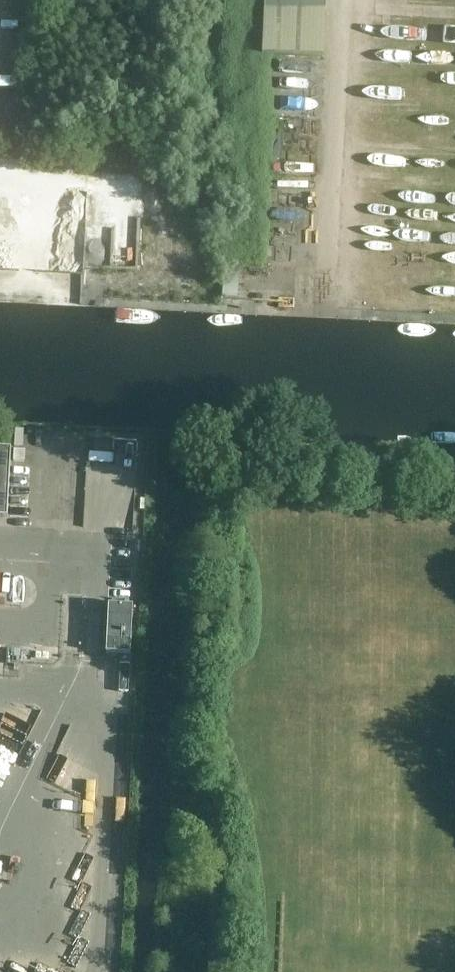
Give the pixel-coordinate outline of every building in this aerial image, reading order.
[(262,54),(321,57),(324,0),(265,0),(262,54)] [(110,264),(132,266),(138,186),(127,186),(128,179),(110,178),(107,218),(105,217),(102,247),(112,247),(110,264)] [(11,449),(11,448),(0,447),(0,518),(8,518),(11,449)] [(113,606),(108,605),(105,654),(130,655),(133,607),(113,606)] [(108,682),(131,682),(131,661),(107,661),(108,682)]
